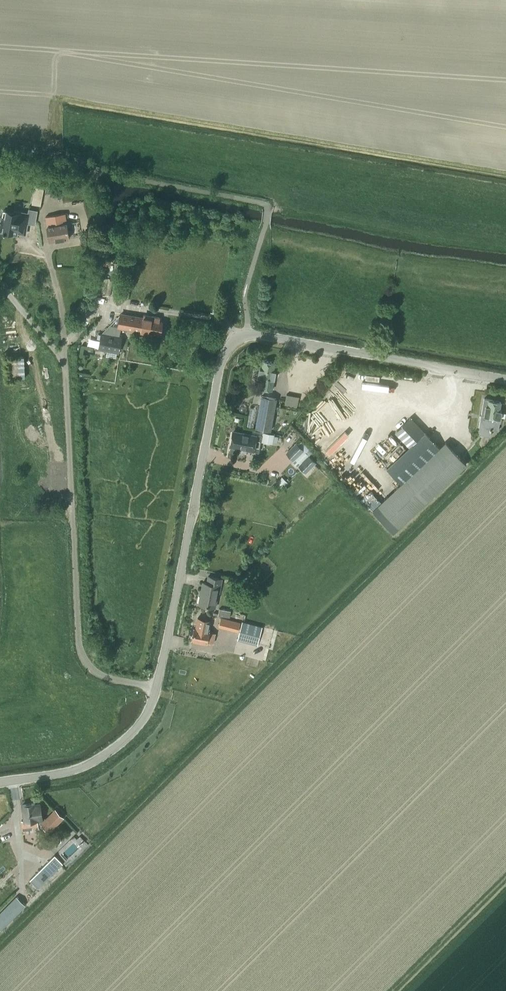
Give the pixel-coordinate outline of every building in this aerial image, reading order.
[(74,192),(72,180),(60,182),(62,194),(74,192)] [(2,222),(1,232),(3,232),(5,233),(5,232),(12,234),(12,232),(17,232),(25,234),(25,232),(27,223),(35,224),(37,211),(29,209),(28,213),(15,211),(14,212),(3,210),(1,222),(2,222)] [(65,213),(46,217),(47,226),(49,241),(69,238),(70,238),(65,213)] [(120,314),(118,326),(121,327),(141,330),(141,332),(151,334),(152,331),(160,332),(162,322),(160,321),(160,317),(154,316),(153,320),(120,314)] [(101,334),(99,348),(119,352),(121,337),(119,337),(121,327),(118,326),(109,325),(101,334)] [(258,376),(262,377),(260,388),(271,390),(273,379),(274,379),(275,371),(274,371),(275,363),(262,361),(261,369),(259,369),(258,376)] [(298,396),(286,394),(284,406),(296,408),(298,396)] [(270,431),(276,399),(261,396),(256,428),(270,431)] [(498,410),(499,401),(492,400),(483,398),(479,426),(481,427),(480,433),(489,435),(490,428),(497,429),(500,410),(498,410)] [(400,483),(372,510),(392,532),(464,463),(444,442),(438,448),(410,418),(394,432),(408,447),(386,468),(400,483)] [(233,431),(230,446),(231,446),(230,451),(238,453),(239,448),(253,451),(257,435),(243,432),(242,433),(233,431)] [(263,432),(261,441),(272,443),(274,434),(263,432)] [(296,442),(286,452),(293,460),(292,461),(297,466),(298,465),(306,473),(316,463),(310,457),(308,455),(312,451),(301,440),(297,444),(296,442)] [(282,477),(276,482),(281,488),(287,482),(282,477)] [(203,583),(198,604),(215,608),(218,593),(219,593),(222,580),(208,577),(207,584),(203,583)] [(218,616),(229,619),(231,610),(219,608),(218,616)] [(194,628),(191,640),(207,643),(207,642),(213,643),(215,633),(209,632),(210,631),(209,631),(211,620),(198,617),(196,628),(194,628)] [(222,618),(220,627),(226,628),(228,619),(222,618)] [(242,621),(237,640),(257,645),(262,627),(242,621)] [(25,821),(21,821),(23,830),(31,829),(31,826),(41,824),(47,818),(42,818),(40,804),(35,805),(35,803),(22,806),(25,821)] [(47,818),(41,824),(49,832),(63,817),(55,809),(47,818)] [(55,855),(30,880),(38,888),(62,863),(55,855)] [(1,930),(26,905),(16,896),(0,913),(0,929),(1,930)]
